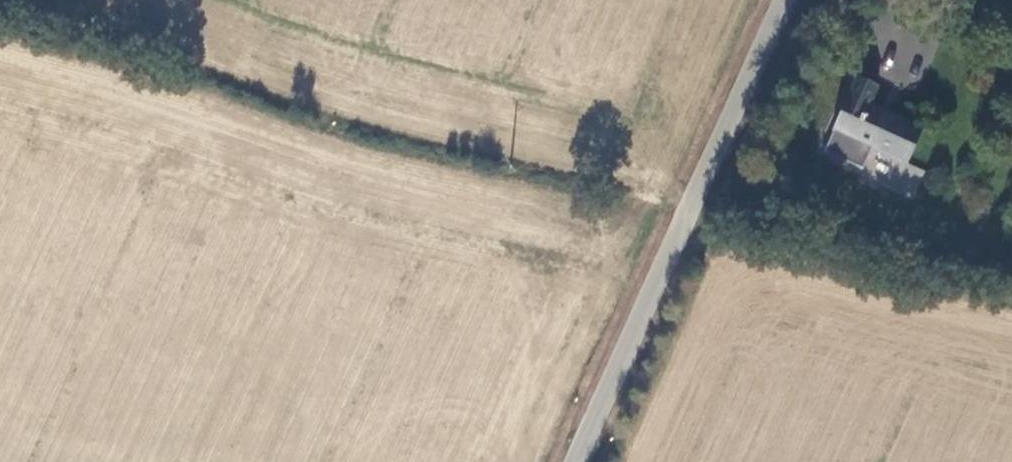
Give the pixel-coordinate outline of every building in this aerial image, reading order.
[(880,87),(857,77),(824,154),(901,187),(926,130),(872,107),(880,87)]
